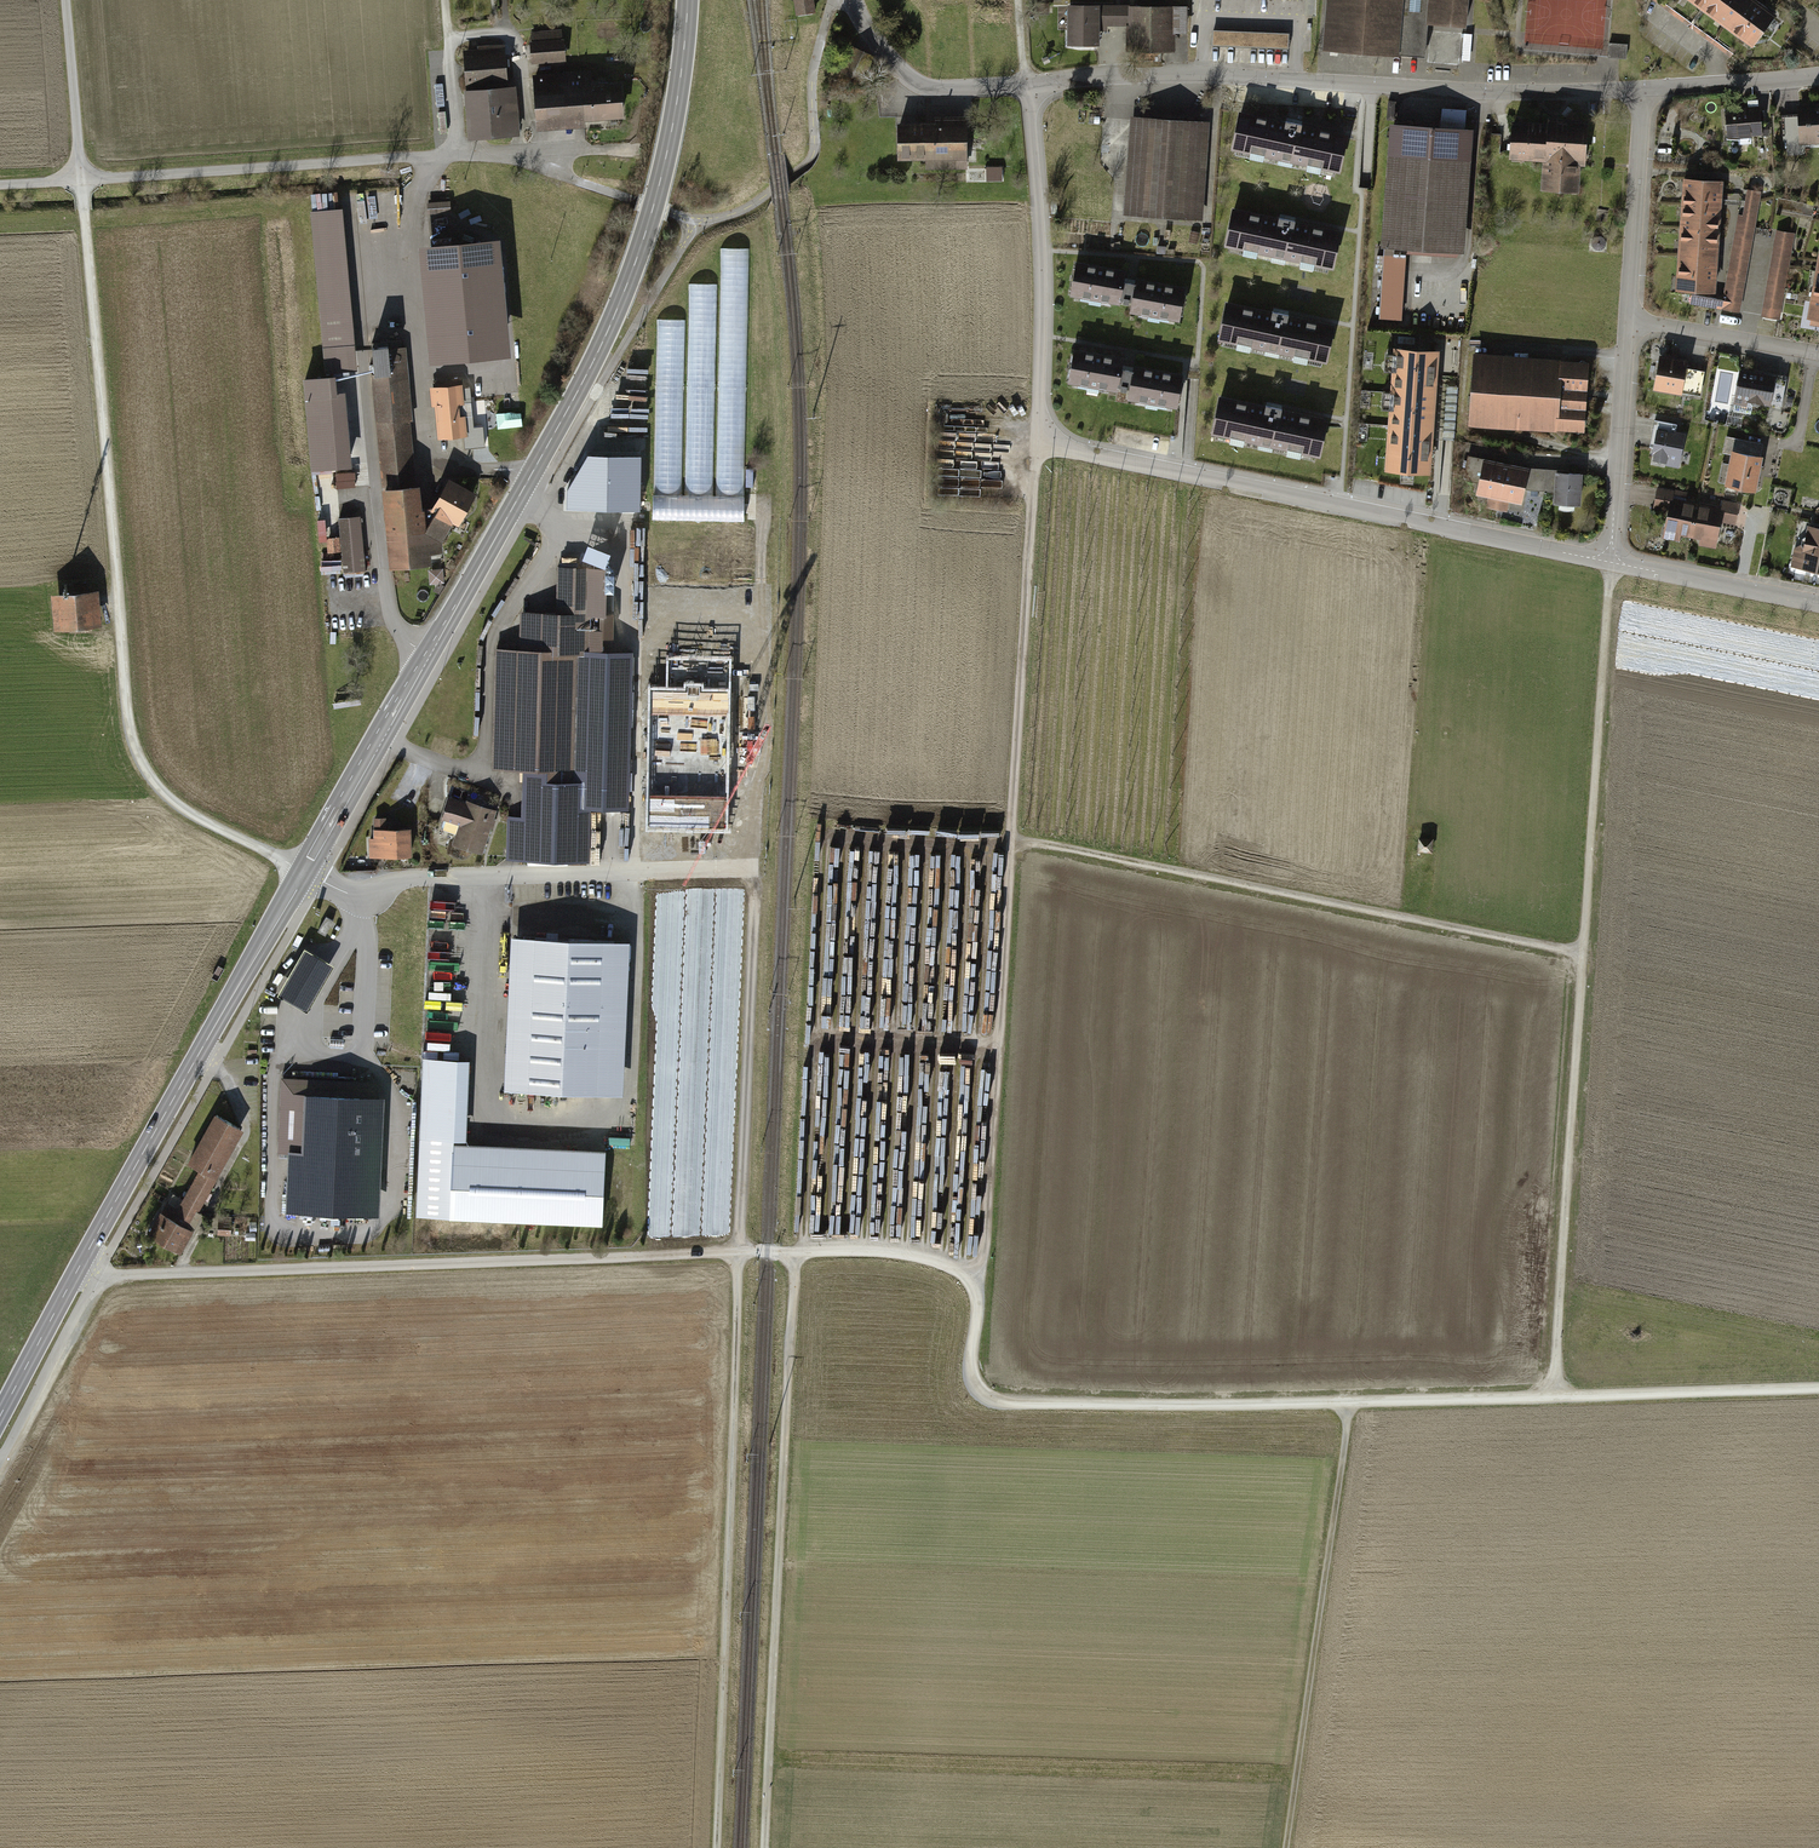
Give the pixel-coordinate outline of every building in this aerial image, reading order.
[(798,16),(814,14),(812,0),(796,0),(798,16)] [(1328,48),(1425,56),(1427,22),(1429,0),(1332,0),(1328,48)] [(1427,22),(1465,26),(1467,0),(1429,0),(1427,22)] [(1753,44),(1773,17),(1751,0),(1693,0),(1753,44)] [(1187,9),(1071,8),(1071,49),(1100,49),(1100,27),(1126,28),(1125,52),(1174,52),(1174,37),(1187,37),(1187,9)] [(560,31),(532,33),(534,59),(562,57),(560,31)] [(1289,34),(1213,31),(1213,46),(1288,49),(1289,34)] [(1630,44),(1612,43),(1611,58),(1629,59),(1630,44)] [(480,57),(466,58),(472,136),(511,133),(511,125),(500,126),(498,104),(506,103),(502,45),(479,47),(480,57)] [(579,74),(535,77),(538,120),(621,115),(619,86),(581,89),(581,83),(591,82),(590,71),(579,72),(579,74)] [(1801,105),(1804,145),(1818,145),(1818,104),(1801,105)] [(1763,106),(1730,110),(1733,140),(1767,136),(1763,106)] [(1349,137),(1241,115),(1234,153),(1342,175),(1349,137)] [(941,124),(906,124),(906,162),(930,161),(930,169),(973,169),(973,117),(941,117),(941,124)] [(1212,123),(1133,117),(1126,214),(1206,219),(1212,123)] [(1553,122),(1518,120),(1516,158),(1549,161),(1548,189),(1586,191),(1587,165),(1592,165),(1595,119),(1554,117),(1553,122)] [(1479,129),(1396,123),(1388,245),(1471,250),(1479,129)] [(1003,178),(1004,164),(988,163),(988,177),(1003,178)] [(1731,180),(1689,177),(1682,288),(1724,291),(1731,180)] [(1729,299),(1695,294),(1694,304),(1745,312),(1763,191),(1749,190),(1745,215),(1740,214),(1729,299)] [(1815,206),(1779,201),(1777,214),(1813,220),(1815,206)] [(343,209),(312,212),(325,372),(357,369),(343,209)] [(1288,223),(1235,213),(1228,248),(1336,270),(1343,234),(1288,223)] [(1796,234),(1777,231),(1764,315),(1782,318),(1796,234)] [(502,241),(421,248),(431,365),(512,359),(502,241)] [(685,320),(658,319),(654,519),(744,520),(749,249),(722,248),(718,496),(713,496),(717,285),(689,284),(685,495),(682,495),(685,320)] [(1411,258),(1388,256),(1384,319),(1406,320),(1411,258)] [(1123,302),(1131,303),(1129,315),(1185,323),(1189,292),(1134,284),(1134,285),(1126,284),(1128,274),(1075,265),(1069,298),(1122,307),(1123,302)] [(1281,316),(1226,304),(1218,343),(1327,366),(1335,327),(1281,316)] [(1436,346),(1391,343),(1378,478),(1418,483),(1422,452),(1412,449),(1416,374),(1433,374),(1436,346)] [(408,345),(371,349),(394,569),(440,564),(438,552),(449,552),(446,541),(457,524),(465,528),(482,494),(454,478),(432,516),(429,486),(419,487),(412,423),(417,422),(408,345)] [(1120,386),(1130,387),(1128,401),(1178,409),(1183,378),(1133,370),(1133,372),(1123,370),(1124,361),(1067,351),(1062,382),(1119,392),(1120,386)] [(1597,361),(1480,354),(1476,426),(1593,433),(1597,361)] [(1693,360),(1665,356),(1659,390),(1687,395),(1693,360)] [(1781,377),(1744,370),(1737,406),(1751,409),(1753,401),(1776,405),(1781,377)] [(336,377),(304,379),(312,472),(352,468),(346,393),(338,393),(336,377)] [(466,385),(433,389),(435,409),(439,409),(442,440),(471,437),(466,385)] [(1273,410),(1219,399),(1211,438),(1321,460),(1329,422),(1273,410)] [(1683,466),(1690,433),(1659,427),(1652,459),(1683,466)] [(1537,468),(1490,458),(1483,494),(1493,497),(1491,506),(1512,511),(1514,500),(1529,503),(1537,468)] [(1758,463),(1730,458),(1725,487),(1753,492),(1758,463)] [(1589,475),(1561,473),(1559,504),(1587,506),(1589,475)] [(1678,489),(1659,486),(1655,509),(1671,512),(1666,538),(1685,542),(1686,536),(1704,539),(1703,545),(1721,549),(1726,522),(1740,525),(1744,503),(1724,499),(1723,507),(1676,498),(1678,489)] [(358,517),(342,518),(346,571),(368,570),(365,532),(360,533),(358,517)] [(1814,521),(1808,548),(1799,546),(1794,565),(1818,571),(1818,523),(1814,521)] [(523,646),(495,645),(492,767),(527,768),(526,816),(508,815),(507,858),(592,860),(592,838),(606,838),(607,809),(631,810),(635,652),(594,650),(597,568),(562,567),(561,614),(524,613),(523,646)] [(99,591),(50,595),(54,631),(102,627),(99,591)] [(680,851),(706,851),(708,720),(686,720),(686,758),(681,758),(680,851)] [(714,768),(713,851),(736,851),(737,768),(714,768)] [(499,811),(452,797),(445,821),(464,827),(458,845),(486,853),(499,811)] [(390,819),(376,820),(377,837),(371,837),(372,860),(417,857),(416,828),(391,829),(390,819)] [(1437,836),(1422,836),(1422,848),(1437,848),(1437,836)] [(636,940),(518,934),(511,1089),(629,1094),(636,940)] [(333,962),(305,946),(278,992),(306,1008),(333,962)] [(470,1057),(423,1055),(420,1136),(467,1138),(470,1057)] [(377,1081),(281,1076),(278,1151),(288,1152),(286,1210),(380,1214),(385,1094),(376,1094),(377,1081)] [(249,1131),(219,1114),(191,1164),(201,1170),(180,1207),(170,1201),(152,1234),(186,1253),(197,1233),(192,1230),(249,1131)] [(612,1151),(458,1144),(455,1220),(609,1227),(612,1151)] [(232,1217),(222,1217),(222,1233),(231,1233),(232,1217)]
